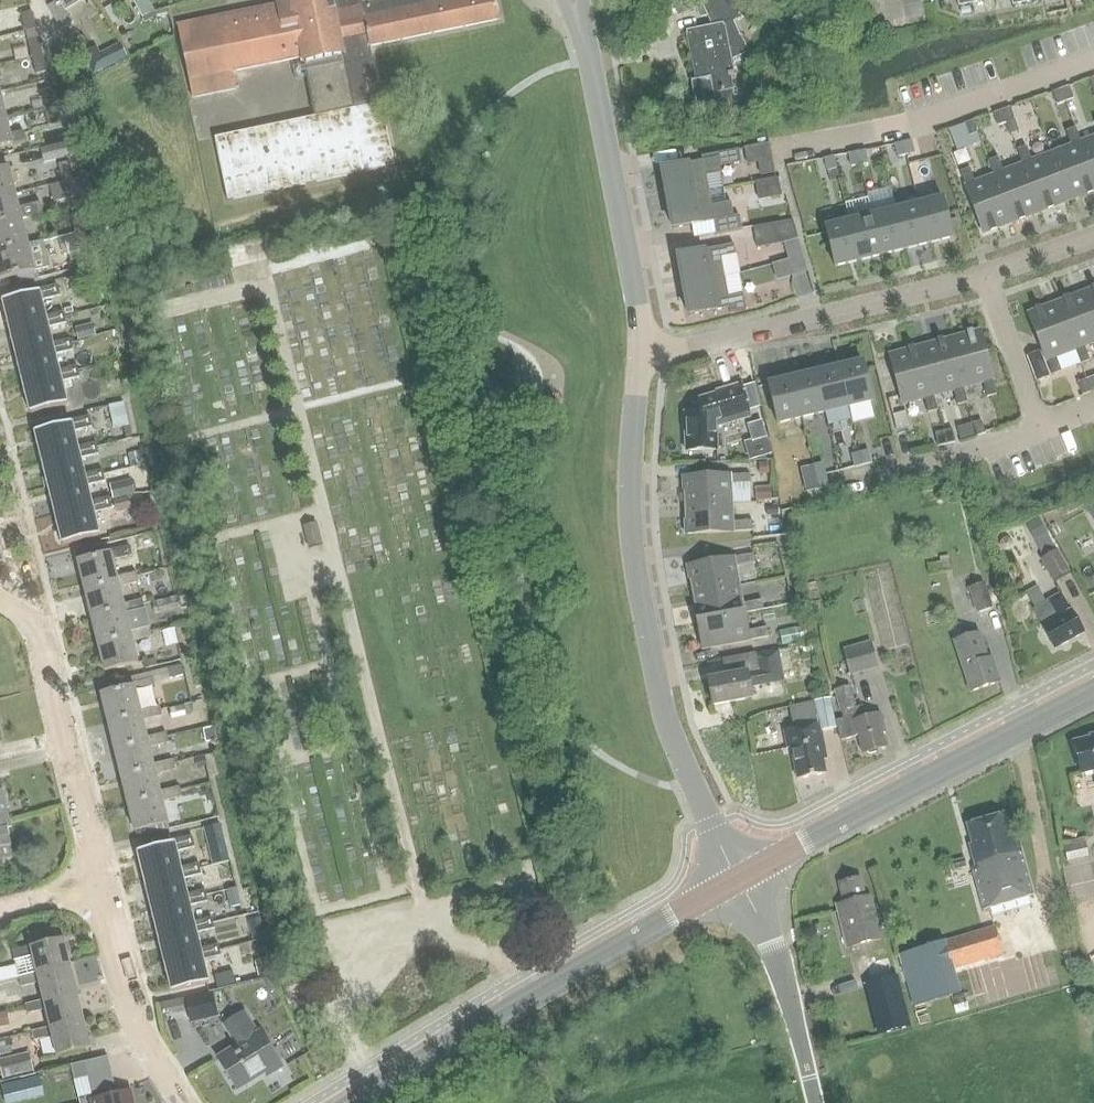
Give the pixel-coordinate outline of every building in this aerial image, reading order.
[(47,7),(61,31),(73,24),(66,11),(84,0),(59,0),(47,7)] [(143,18),(155,11),(148,0),(132,0),(143,18)] [(499,19),(495,0),(276,0),(277,5),(221,17),(178,28),(193,100),(237,91),(234,72),(302,57),(314,117),(214,138),(228,201),(394,166),(369,46),(499,19)] [(713,25),(688,30),(697,72),(701,71),(703,79),(693,81),(700,112),(737,104),(734,90),(735,89),(732,77),(736,76),(733,60),(748,53),(734,21),(742,18),(734,0),(705,0),(703,1),(713,25)] [(26,34),(36,32),(32,15),(22,18),(26,34)] [(33,60),(43,57),(39,41),(29,43),(33,60)] [(115,66),(107,52),(101,55),(97,48),(83,55),(94,77),(115,66)] [(43,57),(33,60),(37,78),(47,75),(43,57)] [(1073,99),(1069,86),(1061,89),(1065,102),(1073,99)] [(1057,105),(1065,102),(1061,89),(1052,92),(1057,105)] [(42,95),(45,112),(56,109),(52,92),(42,95)] [(49,126),(59,124),(59,122),(70,120),(67,107),(56,109),(45,112),(49,126)] [(1002,110),(1006,123),(1014,120),(1010,107),(1002,110)] [(1006,123),(1002,110),(993,113),(998,126),(1006,123)] [(977,133),(973,121),(964,124),(969,137),(977,133)] [(9,135),(6,122),(0,123),(0,151),(12,148),(11,144),(26,140),(23,131),(9,135)] [(1081,143),(1075,128),(1066,132),(1071,147),(1052,154),(1069,200),(1093,191),(1093,178),(1081,143)] [(1081,143),(1093,178),(1093,138),(1081,143)] [(911,141),(903,143),(906,155),(914,153),(911,141)] [(69,142),(41,148),(45,164),(73,157),(69,142)] [(903,143),(895,145),(898,157),(906,155),(903,143)] [(1017,150),(1023,165),(1041,211),(1069,200),(1052,154),(1032,162),(1026,147),(1017,150)] [(662,168),(667,199),(723,188),(720,173),(721,173),(720,167),(741,163),(739,150),(701,157),(702,161),(662,168)] [(865,151),(857,152),(859,165),(868,164),(865,151)] [(857,152),(849,154),(851,167),(859,165),(857,152)] [(833,157),(824,159),(828,171),(836,169),(833,157)] [(988,161),(994,176),(1012,222),(1041,211),(1023,165),(1003,172),(998,158),(988,161)] [(64,186),(74,183),(71,166),(60,169),(64,186)] [(1012,222),(994,176),(975,183),(969,168),(960,172),(983,233),(1012,222)] [(16,197),(9,170),(0,173),(0,201),(16,197)] [(86,176),(74,179),(80,206),(93,203),(86,176)] [(74,183),(64,186),(68,202),(78,200),(74,183)] [(723,188),(667,199),(673,229),(713,221),(716,235),(735,231),(742,230),(739,215),(733,216),(731,202),(726,203),(723,188)] [(21,220),(42,215),(40,204),(19,209),(16,197),(0,201),(0,228),(22,223),(21,220)] [(943,199),(919,205),(929,244),(952,238),(943,199)] [(88,208),(91,222),(105,219),(102,205),(88,208)] [(896,210),(895,205),(871,211),(882,255),(905,249),(896,210)] [(929,244),(919,205),(896,210),(905,249),(929,244)] [(882,255),(871,211),(847,217),(848,222),(849,222),(858,261),(882,255)] [(65,240),(87,235),(83,218),(73,221),(76,234),(64,237),(65,240)] [(793,220),(753,228),(757,248),(782,244),(798,239),(793,220)] [(849,222),(848,222),(825,228),(835,267),(858,261),(849,222)] [(28,249),(22,223),(0,228),(0,256),(28,249)] [(99,244),(112,242),(110,232),(97,234),(99,244)] [(87,235),(65,240),(68,254),(80,251),(90,248),(87,235)] [(798,239),(784,244),(793,276),(808,271),(798,239)] [(736,255),(734,245),(678,255),(683,285),(725,278),(721,258),(736,255)] [(35,275),(34,273),(44,270),(41,257),(31,259),(28,249),(0,256),(0,284),(35,275)] [(725,278),(683,285),(689,316),(729,308),(730,313),(746,310),(743,295),(728,298),(725,278)] [(10,327),(42,320),(38,302),(57,297),(55,288),(35,293),(36,297),(4,304),(10,327)] [(1085,292),(1093,315),(1093,289),(1085,292)] [(1075,350),(1080,365),(1090,361),(1084,346),(1093,342),(1093,315),(1085,292),(1057,303),(1075,350)] [(1057,303),(1028,314),(1052,376),(1061,372),(1056,357),(1075,350),(1057,303)] [(42,320),(10,327),(11,331),(16,354),(48,346),(44,329),(60,325),(65,324),(62,315),(42,320)] [(79,337),(85,336),(96,333),(93,321),(76,325),(79,337)] [(950,339),(963,388),(983,382),(987,398),(996,395),(979,332),(950,339)] [(967,403),(963,388),(950,339),(921,347),(933,395),(953,390),(957,405),(967,403)] [(48,346),(16,354),(23,381),(55,373),(51,356),(70,352),(69,352),(71,351),(69,341),(48,346)] [(933,395),(921,347),(890,356),(903,404),(924,398),(928,413),(938,411),(933,395)] [(863,362),(839,368),(848,407),(872,401),(863,362)] [(55,373),(23,381),(30,412),(62,405),(57,383),(76,378),(78,378),(75,368),(55,373)] [(815,373),(825,412),(848,407),(839,368),(815,373)] [(801,418),(825,412),(815,373),(792,379),(801,418)] [(792,379),(768,385),(777,424),(801,418),(792,379)] [(1082,395),(1091,392),(1086,380),(1078,383),(1082,395)] [(701,401),(701,414),(686,414),(686,452),(717,452),(717,430),(750,422),(742,389),(725,393),(725,395),(701,401)] [(124,402),(110,406),(115,425),(129,422),(124,402)] [(43,458),(74,451),(70,433),(90,428),(87,419),(67,423),(68,427),(37,434),(43,458)] [(973,424),(977,437),(985,434),(981,421),(973,424)] [(943,432),(946,444),(955,442),(952,430),(943,432)] [(935,434),(938,446),(946,444),(943,432),(935,434)] [(49,486),(80,478),(76,461),(97,456),(95,446),(74,451),(43,458),(49,486)] [(860,453),(863,465),(871,463),(868,450),(860,453)] [(860,453),(852,455),(855,467),(863,465),(860,453)] [(827,476),(824,463),(815,465),(818,477),(818,478),(825,476),(827,476)] [(56,513),(87,506),(83,488),(104,483),(101,473),(80,478),(49,486),(56,513)] [(683,477),(685,506),(733,503),(732,484),(751,483),(750,474),(683,477)] [(131,480),(110,485),(114,499),(135,494),(131,480)] [(825,480),(784,490),(791,518),(832,508),(825,480)] [(1085,506),(1093,521),(1093,500),(1085,506)] [(87,506),(56,513),(63,544),(95,537),(90,516),(110,511),(108,502),(106,502),(106,501),(87,506)] [(687,533),(754,529),(753,521),(735,522),(733,503),(685,506),(687,533)] [(1071,570),(1038,518),(1025,526),(1043,554),(1039,556),(1054,580),(1071,570)] [(302,525),(308,549),(322,546),(316,522),(302,525)] [(114,582),(113,578),(109,562),(130,557),(128,547),(108,552),(108,556),(76,564),(82,590),(114,582)] [(742,588),(738,566),(756,563),(754,553),(688,564),(693,596),(742,588)] [(928,565),(930,575),(953,570),(950,559),(928,565)] [(121,611),(120,607),(116,589),(137,584),(134,573),(113,578),(114,582),(82,590),(89,619),(121,611)] [(969,586),(977,612),(993,607),(984,581),(969,586)] [(748,613),(748,612),(764,609),(762,599),(744,602),(742,588),(693,596),(697,621),(748,613)] [(1040,622),(1040,623),(1055,649),(1084,633),(1061,594),(1047,601),(1048,602),(1033,610),(1040,622)] [(178,596),(152,603),(155,615),(182,608),(178,596)] [(121,611),(89,619),(96,646),(128,638),(126,633),(148,628),(150,628),(146,610),(143,611),(141,602),(120,607),(121,611)] [(750,629),(748,613),(697,621),(702,651),(735,645),(769,639),(767,626),(750,629)] [(128,638),(96,646),(103,674),(134,666),(129,644),(150,639),(148,628),(126,633),(128,638)] [(162,631),(165,646),(177,643),(174,628),(162,631)] [(980,634),(953,641),(970,692),(1000,682),(995,665),(990,665),(980,634)] [(871,641),(843,648),(850,675),(878,667),(871,641)] [(783,681),(777,651),(756,655),(756,653),(721,659),(725,676),(708,679),(714,706),(751,699),(749,688),(783,681)] [(133,684),(145,681),(143,674),(131,677),(133,684)] [(106,720),(140,712),(136,696),(153,692),(151,680),(145,681),(133,684),(134,688),(100,695),(106,720)] [(834,722),(835,728),(836,728),(840,741),(857,736),(863,753),(886,747),(882,734),(886,733),(880,713),(865,717),(862,706),(856,708),(850,686),(835,691),(841,712),(843,719),(834,722)] [(790,706),(794,728),(784,730),(787,749),(791,748),(797,780),(826,774),(823,760),(827,760),(821,731),(835,728),(834,722),(829,699),(790,706)] [(112,747),(147,739),(143,722),(160,718),(158,708),(140,712),(106,720),(112,747)] [(214,727),(203,730),(206,743),(217,741),(214,727)] [(119,774),(153,765),(149,748),(167,744),(165,734),(147,739),(112,747),(119,774)] [(1089,736),(1090,738),(1073,742),(1081,775),(1093,772),(1093,776),(1093,735),(1089,736)] [(194,770),(206,767),(203,756),(192,759),(194,770)] [(125,800),(160,792),(156,775),(174,771),(171,761),(153,765),(119,774),(125,800)] [(160,792),(125,800),(133,833),(168,825),(163,802),(180,798),(178,788),(160,792)] [(984,908),(1033,895),(1020,847),(1016,848),(1013,839),(1010,840),(1003,816),(968,826),(973,846),(971,846),(976,865),(972,866),(984,908)] [(8,820),(0,822),(0,861),(11,858),(8,849),(5,832),(11,831),(8,820)] [(219,823),(207,828),(214,844),(226,839),(219,823)] [(144,878),(178,870),(174,853),(192,848),(190,838),(171,843),(172,846),(138,854),(144,878)] [(1067,860),(1088,855),(1085,841),(1064,846),(1067,860)] [(950,862),(953,870),(967,866),(965,858),(950,862)] [(151,905),(184,897),(180,880),(199,876),(197,865),(178,870),(144,878),(151,905)] [(871,896),(865,898),(860,877),(839,883),(845,910),(838,912),(847,948),(882,939),(871,896)] [(229,907),(243,904),(239,887),(225,890),(229,907)] [(157,932),(191,924),(187,907),(205,903),(203,893),(184,897),(151,905),(157,932)] [(164,960),(198,951),(194,934),(212,930),(209,920),(191,924),(157,932),(164,960)] [(899,954),(914,1006),(961,992),(954,969),(1003,955),(995,926),(899,954)] [(38,975),(71,967),(65,939),(32,947),(31,946),(13,951),(15,960),(16,960),(21,977),(37,973),(38,975)] [(198,951),(164,960),(172,990),(206,982),(201,961),(218,957),(216,947),(198,951)] [(37,973),(21,977),(19,978),(22,987),(39,983),(44,1001),(44,1002),(78,994),(71,967),(38,975),(37,973)] [(867,985),(882,1035),(910,1027),(895,977),(867,985)] [(44,1002),(44,1001),(26,1005),(28,1014),(46,1010),(50,1027),(50,1029),(84,1021),(78,994),(44,1002)] [(189,1021),(217,1013),(214,1002),(186,1010),(189,1021)] [(237,1047),(218,1059),(237,1089),(264,1072),(267,1077),(282,1067),(260,1033),(258,1034),(244,1012),(224,1025),(237,1047)] [(50,1029),(50,1027),(32,1032),(34,1041),(52,1037),(57,1057),(90,1049),(84,1021),(50,1029)] [(12,1053),(9,1039),(0,1041),(0,1057),(12,1054),(12,1053)] [(30,1052),(0,1059),(0,1069),(2,1077),(34,1069),(30,1052)] [(108,1056),(71,1065),(74,1080),(111,1071),(108,1056)] [(130,1092),(93,1101),(93,1102),(132,1102),(130,1092)]
